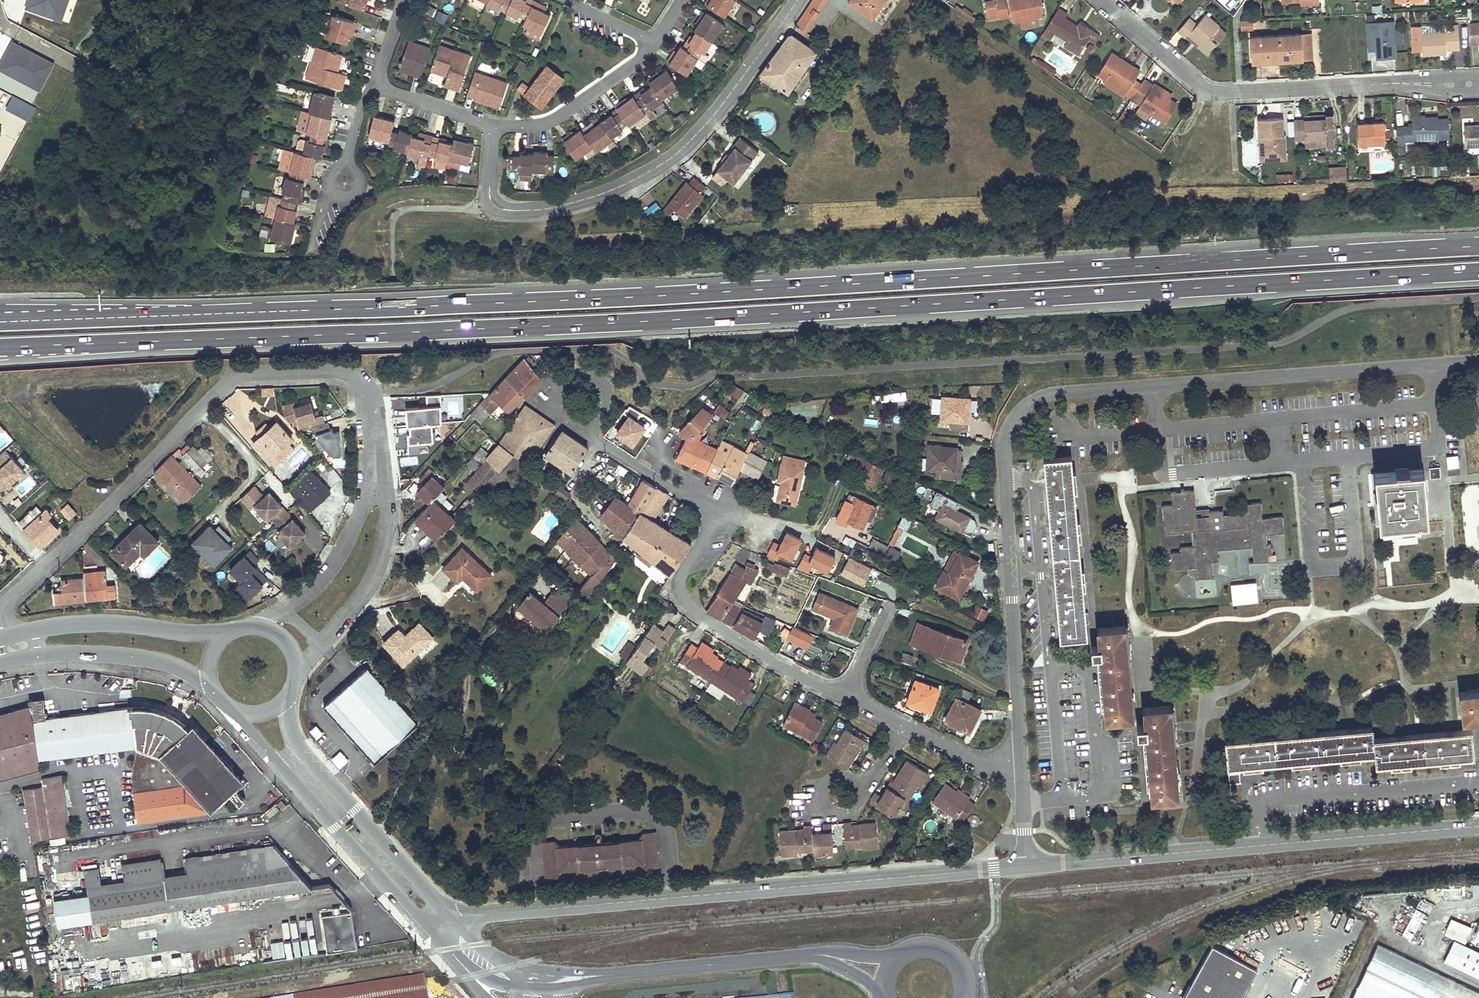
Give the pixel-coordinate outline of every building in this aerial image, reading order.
[(24,8),(62,22),(71,0),(27,0),(24,8)] [(349,6),(360,10),(363,4),(365,0),(338,0),(338,1),(349,6)] [(504,13),(510,0),(487,0),(485,4),(484,7),(496,12),(497,10),(504,13)] [(504,13),(516,19),(517,16),(524,19),(531,6),(524,2),(525,0),(510,0),(504,13)] [(733,0),(709,0),(707,4),(724,15),(733,0)] [(796,26),(805,33),(827,0),(813,0),(796,26)] [(848,1),(872,18),(886,0),(849,0),(848,1)] [(998,15),(998,17),(999,19),(1009,18),(1006,0),(994,0),(985,2),(987,14),(997,12),(998,15)] [(1013,22),(1027,19),(1040,17),(1045,16),(1042,0),(1009,0),(1013,22)] [(1063,4),(1057,13),(1065,18),(1071,10),(1063,4)] [(549,14),(531,6),(524,19),(521,25),(526,27),(540,34),(549,14)] [(972,16),(973,16),(973,15),(964,8),(962,10),(961,13),(970,19),(972,16)] [(697,24),(705,13),(702,11),(694,22),(697,24)] [(336,15),(335,14),(334,14),(325,36),(345,44),(349,36),(351,29),(353,30),(356,23),(339,16),(339,14),(337,13),(336,15)] [(705,13),(697,24),(694,29),(695,30),(712,41),(723,24),(705,13)] [(1082,51),(1088,41),(1094,31),(1085,25),(1082,29),(1077,26),(1065,18),(1057,13),(1056,13),(1046,28),(1043,33),(1051,38),(1054,33),(1068,42),(1081,50),(1082,51)] [(1209,53),(1213,48),(1217,43),(1210,37),(1220,26),(1206,14),(1197,25),(1189,18),(1178,31),(1185,38),(1188,35),(1209,53)] [(1040,17),(1027,19),(1028,25),(1041,23),(1040,17)] [(1254,30),(1253,20),(1241,21),(1241,30),(1254,30)] [(1373,51),(1375,50),(1377,50),(1378,58),(1395,57),(1393,23),(1368,24),(1369,39),(1372,39),(1373,51)] [(1478,29),(1478,24),(1468,25),(1469,45),(1478,44),(1478,29)] [(1445,33),(1421,34),(1421,27),(1410,27),(1412,52),(1422,51),(1422,56),(1446,54),(1446,52),(1446,50),(1446,41),(1451,41),(1451,50),(1459,49),(1458,25),(1445,26),(1445,33)] [(540,34),(526,27),(523,34),(537,40),(540,34)] [(705,52),(712,41),(695,30),(691,37),(688,42),(690,43),(686,49),(698,56),(701,50),(705,52)] [(1100,35),(1094,31),(1088,41),(1094,44),(1100,35)] [(1252,63),(1283,62),(1297,61),(1296,34),(1251,37),(1252,63)] [(1296,34),(1297,61),(1313,60),(1312,34),(1296,34)] [(691,37),(688,35),(681,46),(686,49),(690,43),(688,42),(691,37)] [(792,35),(762,76),(789,95),(819,55),(792,35)] [(10,41),(0,62),(0,71),(41,92),(55,63),(10,41)] [(399,65),(400,65),(401,65),(399,71),(411,75),(411,72),(421,75),(430,48),(409,41),(402,62),(401,61),(399,65)] [(1065,45),(1079,54),(1081,50),(1068,42),(1065,45)] [(451,52),(453,48),(439,43),(438,47),(451,52)] [(680,45),(674,54),(669,62),(686,74),(698,56),(686,49),(681,46),(680,45)] [(319,48),(315,46),(311,60),(314,62),(319,48)] [(430,70),(438,73),(446,76),(443,86),(458,91),(470,55),(453,48),(451,52),(438,47),(430,70)] [(336,72),(339,64),(342,55),(331,52),(328,51),(319,48),(314,62),(311,60),(305,78),(341,90),(346,75),(336,72)] [(705,52),(701,50),(698,56),(703,60),(704,60),(708,54),(705,52)] [(1126,93),(1133,98),(1142,82),(1135,78),(1140,71),(1133,67),(1132,69),(1121,63),(1123,60),(1111,53),(1098,75),(1106,80),(1119,88),(1118,90),(1117,92),(1124,96),(1126,93)] [(1121,63),(1132,69),(1133,67),(1123,60),(1121,63)] [(526,65),(520,62),(515,69),(521,73),(526,65)] [(1056,72),(1043,62),(1039,67),(1053,76),(1056,72)] [(563,79),(546,66),(529,88),(524,94),(541,107),(563,79)] [(661,74),(649,82),(651,85),(661,100),(679,87),(667,70),(661,74)] [(647,79),(649,82),(661,74),(659,71),(647,79)] [(474,72),(470,83),(466,95),(474,98),(486,102),(485,104),(499,109),(507,83),(474,72)] [(1106,80),(1103,83),(1117,92),(1118,90),(1119,88),(1106,80)] [(1153,85),(1144,80),(1142,82),(1133,98),(1131,99),(1140,105),(1139,107),(1150,114),(1165,123),(1177,104),(1169,99),(1151,88),(1153,85)] [(517,88),(524,94),(529,88),(522,82),(517,88)] [(1172,94),(1154,83),(1153,85),(1151,88),(1169,99),(1172,94)] [(662,101),(661,100),(651,85),(646,89),(641,93),(642,95),(636,99),(644,110),(650,106),(651,108),(652,108),(662,101)] [(646,89),(644,87),(632,94),(636,99),(642,95),(641,93),(646,89)] [(309,112),(312,112),(330,117),(335,97),(315,92),(309,112)] [(618,110),(626,122),(628,125),(645,113),(644,110),(636,99),(632,94),(627,99),(616,107),(618,110)] [(613,103),(616,107),(627,99),(624,95),(621,97),(613,103)] [(4,111),(29,122),(36,108),(11,96),(4,111)] [(657,115),(652,108),(651,108),(650,106),(644,110),(645,113),(650,120),(657,115)] [(1150,114),(1139,107),(1136,113),(1147,120),(1150,114)] [(312,112),(309,112),(302,110),(296,130),(307,133),(312,112)] [(620,126),(626,122),(618,110),(612,114),(610,112),(600,120),(611,136),(622,128),(620,126)] [(311,134),(325,137),(327,138),(333,118),(330,117),(312,112),(307,133),(311,134)] [(645,113),(628,125),(630,128),(635,124),(638,128),(650,120),(645,113)] [(367,136),(387,141),(390,131),(392,120),(372,115),(367,136)] [(1324,115),(1324,118),(1324,120),(1304,121),(1294,121),(1295,140),(1305,139),(1327,138),(1328,146),(1336,146),(1335,138),(1334,115),(1324,115)] [(1437,117),(1431,117),(1425,118),(1425,115),(1412,116),(1412,127),(1397,127),(1397,142),(1398,148),(1406,148),(1405,142),(1417,141),(1435,140),(1439,140),(1437,117)] [(1265,136),(1266,146),(1266,155),(1285,154),(1284,134),(1283,118),(1259,119),(1260,136),(1265,136)] [(612,138),(611,136),(600,120),(583,132),(591,144),(595,150),(597,148),(606,143),(612,138)] [(1384,122),(1371,122),(1357,123),(1358,145),(1385,144),(1384,122)] [(1465,127),(1466,148),(1467,148),(1478,147),(1478,126),(1473,126),(1465,127)] [(581,151),(591,144),(583,132),(579,127),(569,133),(562,138),(574,156),(581,151)] [(392,149),(406,152),(410,136),(410,134),(397,130),(396,133),(390,131),(387,141),(386,144),(393,146),(392,149)] [(323,144),(325,137),(311,134),(309,142),(307,141),(304,153),(317,156),(322,158),(324,152),(325,145),(323,144)] [(438,140),(445,142),(446,138),(431,135),(429,141),(437,143),(438,140)] [(734,182),(758,149),(740,135),(733,144),(735,146),(729,154),(724,160),(718,169),(728,177),(734,182)] [(410,136),(406,152),(405,155),(418,159),(419,156),(425,157),(426,155),(429,144),(422,143),(423,140),(410,136)] [(1266,146),(1265,136),(1260,136),(1261,162),(1286,161),(1285,154),(1266,155),(1266,146)] [(617,144),(612,138),(606,143),(597,148),(602,154),(617,144)] [(1328,146),(1327,138),(1305,139),(1306,147),(1328,146)] [(469,154),(472,144),(461,141),(452,139),(451,144),(447,159),(446,163),(445,167),(457,170),(459,162),(467,164),(469,154)] [(307,141),(301,140),(298,141),(296,151),(304,153),(307,141)] [(446,163),(447,159),(451,144),(445,142),(438,140),(437,143),(429,141),(429,144),(426,155),(433,157),(432,159),(446,163)] [(591,144),(581,151),(586,158),(596,151),(595,150),(591,144)] [(314,167),(317,156),(304,153),(296,151),(290,171),(291,172),(295,173),(306,176),(312,177),(314,167)] [(534,151),(534,153),(533,170),(545,171),(545,169),(551,169),(552,154),(546,154),(546,152),(534,151)] [(534,153),(527,153),(519,152),(519,155),(511,155),(510,169),(518,170),(518,172),(533,173),(533,170),(534,153)] [(1348,182),(1347,168),(1329,169),(1330,184),(1348,182)] [(295,173),(291,172),(289,180),(304,184),(306,176),(295,173)] [(721,186),(725,181),(716,174),(712,179),(721,186)] [(674,209),(680,214),(685,218),(703,196),(701,194),(706,187),(694,177),(688,184),(686,182),(663,210),(669,215),(674,209)] [(289,180),(286,179),(282,192),(285,192),(283,199),(297,202),(299,196),(301,197),(302,190),(304,184),(289,180)] [(302,203),(306,191),(302,190),(301,197),(299,196),(297,202),(302,203)] [(275,218),(276,218),(294,223),(297,211),(295,210),(297,202),(283,199),(281,206),(279,206),(275,218)] [(647,218),(660,210),(656,203),(643,211),(647,218)] [(292,244),(297,223),(294,223),(276,218),(273,229),(271,239),(292,244)] [(273,229),(262,226),(259,238),(270,241),(271,239),(273,229)] [(718,255),(720,253),(722,250),(717,246),(713,251),(718,255)] [(484,399),(477,406),(470,414),(479,423),(494,407),(490,404),(494,400),(507,411),(523,397),(528,392),(541,378),(524,358),(485,400),(484,399)] [(743,392),(731,386),(725,395),(736,401),(743,392)] [(955,421),(955,425),(954,429),(967,429),(968,410),(966,410),(967,399),(942,397),(941,420),(955,421)] [(284,406),(286,414),(300,431),(313,427),(326,423),(323,415),(319,417),(316,418),(315,413),(311,403),(295,408),(293,403),(284,406)] [(769,414),(773,407),(769,405),(766,404),(762,411),(769,414)] [(626,407),(624,409),(623,411),(626,413),(627,412),(629,412),(630,416),(649,430),(653,424),(640,414),(641,413),(629,405),(627,408),(626,407)] [(499,470),(507,463),(514,455),(519,458),(528,443),(537,448),(553,425),(526,406),(499,444),(487,458),(499,470)] [(679,431),(686,437),(690,440),(697,432),(712,414),(702,408),(679,431)] [(728,413),(721,410),(718,415),(719,415),(724,418),(728,413)] [(701,435),(702,435),(719,415),(718,415),(715,413),(698,433),(701,435)] [(276,456),(275,455),(274,455),(288,442),(291,439),(276,422),(268,430),(260,437),(253,443),(265,457),(269,462),(276,456)] [(326,423),(313,427),(316,438),(311,443),(319,453),(324,448),(331,456),(340,456),(339,433),(331,433),(330,430),(328,430),(326,423)] [(255,432),(260,437),(268,430),(264,425),(255,432)] [(432,425),(407,427),(409,457),(420,456),(419,444),(433,442),(432,425)] [(545,454),(558,463),(571,472),(587,448),(573,438),(561,430),(545,454)] [(690,440),(686,437),(684,440),(677,455),(675,454),(673,457),(695,466),(706,471),(716,449),(699,441),(701,435),(698,433),(697,432),(690,440)] [(275,455),(276,456),(269,462),(274,467),(294,449),(288,442),(274,455),(275,455)] [(961,449),(954,449),(954,448),(929,445),(927,469),(935,469),(941,470),(941,477),(953,479),(954,472),(954,470),(952,470),(953,460),(960,460),(961,449)] [(182,456),(197,472),(200,476),(210,466),(207,462),(192,447),(182,456)] [(731,483),(740,468),(747,454),(733,447),(728,455),(716,449),(706,471),(715,476),(716,477),(717,476),(731,483)] [(5,449),(0,454),(0,488),(1,490),(23,470),(5,449)] [(484,453),(479,449),(472,457),(477,461),(484,453)] [(757,477),(766,461),(748,452),(748,453),(747,454),(740,468),(757,477)] [(865,473),(865,475),(863,479),(874,485),(882,469),(856,455),(852,461),(860,465),(859,466),(866,471),(865,473)] [(188,474),(179,465),(170,456),(162,464),(154,471),(156,473),(183,501),(199,485),(191,477),(192,475),(189,473),(188,474)] [(782,485),(781,485),(780,485),(777,500),(794,504),(804,461),(783,456),(777,481),(782,482),(782,485)] [(477,461),(472,457),(467,462),(474,470),(480,464),(477,461)] [(1060,640),(1074,639),(1087,638),(1086,619),(1081,620),(1080,614),(1085,613),(1082,578),(1077,578),(1076,572),(1082,572),(1078,530),(1072,530),(1072,524),(1077,524),(1073,481),(1068,481),(1067,475),(1073,475),(1071,457),(1044,459),(1045,477),(1049,477),(1049,480),(1046,481),(1050,525),(1053,525),(1053,528),(1050,529),(1054,574),(1057,574),(1058,577),(1055,578),(1058,615),(1061,614),(1062,618),(1058,619),(1060,640)] [(499,470),(487,458),(465,482),(476,493),(478,494),(499,470)] [(962,460),(960,460),(953,460),(952,470),(954,470),(954,472),(961,472),(962,460)] [(1441,477),(1440,467),(1429,467),(1430,478),(1441,477)] [(429,502),(432,500),(443,487),(432,476),(434,473),(429,469),(419,480),(424,484),(420,489),(425,494),(423,496),(429,502)] [(1374,506),(1376,524),(1386,523),(1387,534),(1408,532),(1407,522),(1419,520),(1427,520),(1425,493),(1420,493),(1419,488),(1424,487),(1422,469),(1371,473),(1374,499),(1377,499),(1378,506),(1374,506)] [(309,470),(299,480),(288,490),(309,512),(330,492),(309,470)] [(642,479),(635,492),(628,504),(616,496),(603,512),(601,510),(599,513),(619,533),(638,549),(650,559),(669,575),(689,543),(652,520),(641,513),(651,497),(662,504),(668,495),(642,479)] [(904,487),(911,490),(919,493),(921,487),(904,480),(902,484),(905,485),(904,487)] [(567,498),(568,496),(570,493),(559,486),(556,491),(567,498)] [(1223,510),(1209,511),(1209,516),(1196,517),(1195,510),(1194,492),(1193,490),(1183,491),(1183,488),(1180,488),(1180,491),(1170,491),(1170,493),(1171,505),(1163,505),(1165,533),(1192,531),(1194,546),(1180,547),(1180,552),(1171,552),(1173,569),(1195,567),(1196,578),(1212,577),(1210,561),(1217,561),(1217,554),(1217,549),(1234,548),(1253,546),(1253,554),(1254,562),(1267,561),(1267,554),(1272,554),(1271,544),(1266,545),(1265,534),(1283,532),(1282,516),(1262,518),(1260,502),(1244,504),(1245,513),(1223,514),(1223,510)] [(423,496),(418,491),(414,504),(422,510),(429,502),(423,496)] [(289,546),(304,533),(269,493),(269,492),(254,505),(266,520),(270,516),(280,529),(277,532),(289,546)] [(845,500),(840,510),(836,520),(845,524),(847,522),(861,528),(872,504),(849,494),(846,501),(845,500)] [(641,513),(652,520),(662,504),(651,497),(641,513)] [(23,504),(18,498),(13,502),(18,508),(23,504)] [(454,520),(432,500),(429,502),(422,510),(416,516),(421,520),(419,522),(437,538),(445,529),(454,520)] [(974,519),(942,503),(940,508),(939,509),(937,515),(935,518),(971,536),(976,526),(974,519)] [(69,518),(72,516),(75,513),(67,504),(60,510),(69,518)] [(939,509),(940,508),(931,504),(928,511),(937,515),(939,509)] [(46,517),(48,516),(50,514),(44,507),(39,511),(35,507),(18,522),(39,546),(57,529),(46,517)] [(1208,509),(1195,510),(1196,517),(1209,516),(1209,511),(1208,509)] [(904,513),(888,543),(894,546),(910,516),(904,513)] [(558,540),(569,552),(580,563),(591,575),(584,584),(591,589),(597,581),(598,582),(611,564),(607,560),(610,555),(609,555),(576,519),(558,540)] [(1407,522),(1408,532),(1420,530),(1419,520),(1407,522)] [(130,568),(144,555),(157,541),(140,523),(112,550),(130,568)] [(211,523),(190,543),(213,567),(233,547),(211,523)] [(1429,532),(1439,530),(1438,523),(1428,525),(1429,532)] [(844,535),(842,542),(852,546),(854,539),(844,535)] [(874,540),(872,544),(870,548),(883,554),(887,547),(874,540)] [(814,543),(809,553),(803,550),(796,565),(808,571),(812,562),(826,569),(834,552),(814,543)] [(1234,548),(1217,549),(1217,554),(1234,552),(1236,574),(1250,573),(1248,555),(1253,554),(1253,546),(1234,548)] [(491,574),(463,548),(444,568),(458,580),(462,575),(465,573),(469,576),(466,579),(477,589),(491,574)] [(634,554),(646,564),(650,559),(638,549),(634,554)] [(948,573),(959,552),(954,549),(943,570),(948,573)] [(248,550),(229,569),(240,581),(254,567),(252,565),(257,560),(248,550)] [(935,586),(947,592),(959,598),(978,562),(959,552),(948,573),(943,570),(935,586)] [(872,566),(849,555),(840,573),(862,584),(872,566)] [(773,568),(775,564),(767,562),(765,568),(772,571),(773,568)] [(775,564),(773,568),(772,571),(785,575),(787,569),(775,564)] [(730,604),(738,593),(745,582),(749,584),(758,570),(746,566),(741,580),(730,573),(717,593),(706,610),(712,613),(721,618),(730,604)] [(254,567),(240,581),(235,586),(247,598),(266,579),(254,567)] [(83,578),(85,599),(116,596),(114,585),(106,586),(105,570),(82,573),(83,578)] [(83,578),(72,579),(62,580),(62,591),(53,592),(54,602),(85,599),(83,578)] [(1255,580),(1229,582),(1232,604),(1258,601),(1255,580)] [(559,616),(543,602),(529,591),(517,606),(546,630),(559,616)] [(568,605),(552,592),(543,602),(559,616),(568,605)] [(817,611),(823,594),(818,592),(812,609),(817,611)] [(857,607),(823,594),(817,611),(835,618),(830,628),(846,634),(857,607)] [(1124,594),(1113,595),(1114,602),(1125,601),(1124,594)] [(984,621),(988,608),(975,603),(970,616),(984,621)] [(742,610),(730,604),(721,618),(725,620),(733,625),(742,610)] [(742,609),(742,610),(733,625),(734,625),(743,630),(753,636),(763,620),(742,609)] [(432,637),(418,622),(413,627),(419,635),(422,632),(429,640),(432,637)] [(641,672),(645,668),(648,663),(642,659),(654,642),(660,647),(674,628),(668,623),(662,631),(659,636),(656,634),(660,629),(653,624),(636,647),(626,661),(641,672)] [(966,640),(942,632),(918,623),(910,643),(959,660),(966,640)] [(1107,694),(1107,696),(1107,698),(1104,699),(1105,719),(1132,717),(1131,700),(1131,692),(1128,661),(1125,626),(1098,628),(1099,647),(1092,647),(1092,654),(1100,654),(1104,695),(1107,694)] [(419,635),(413,627),(408,632),(410,634),(408,636),(406,634),(400,627),(383,643),(402,664),(429,640),(422,632),(419,635)] [(796,637),(801,629),(793,627),(789,634),(796,637)] [(535,645),(538,648),(541,651),(551,639),(544,634),(535,645)] [(619,656),(626,661),(636,647),(629,642),(619,656)] [(699,645),(711,652),(713,649),(701,642),(699,645)] [(716,660),(717,658),(718,656),(711,652),(699,645),(697,648),(691,644),(680,661),(742,701),(753,684),(747,680),(749,676),(737,669),(731,665),(729,668),(716,660)] [(902,652),(901,657),(900,661),(910,664),(913,655),(902,652)] [(830,656),(828,663),(843,669),(846,661),(830,656)] [(751,673),(739,666),(737,669),(749,676),(751,673)] [(417,724),(366,667),(324,704),(374,762),(417,724)] [(906,701),(918,706),(930,710),(938,688),(915,679),(906,701)] [(744,699),(750,703),(756,693),(751,690),(744,699)] [(1460,692),(1462,720),(1478,718),(1478,691),(1460,692)] [(956,697),(951,709),(945,720),(968,732),(979,709),(956,697)] [(234,789),(243,781),(192,725),(188,728),(184,723),(179,720),(174,716),(169,713),(163,710),(157,708),(151,707),(146,707),(142,707),(137,707),(113,710),(64,717),(45,719),(42,698),(36,699),(30,700),(30,705),(40,768),(44,766),(42,759),(115,749),(136,746),(135,754),(133,790),(137,822),(138,822),(208,814),(209,810),(210,810),(229,793),(239,804),(244,800),(234,789)] [(807,715),(808,712),(810,710),(794,702),(783,724),(813,739),(822,722),(807,715)] [(40,768),(30,705),(0,713),(0,779),(11,776),(35,769),(40,768)] [(1153,777),(1149,778),(1151,799),(1178,796),(1177,779),(1176,772),(1173,741),(1170,706),(1144,708),(1145,725),(1138,726),(1138,734),(1146,734),(1149,775),(1153,774),(1153,777)] [(316,724),(310,730),(318,737),(323,730),(316,724)] [(1228,767),(1240,766),(1253,765),(1252,761),(1259,761),(1260,764),(1302,761),(1301,757),(1308,756),(1308,760),(1350,756),(1349,752),(1357,751),(1357,756),(1375,754),(1376,765),(1401,763),(1401,759),(1406,759),(1407,763),(1449,759),(1449,754),(1455,754),(1455,759),(1474,757),(1472,730),(1453,732),(1454,735),(1450,736),(1449,732),(1405,736),(1405,740),(1402,740),(1401,736),(1374,738),(1373,727),(1355,729),(1355,733),(1351,733),(1350,729),(1306,733),(1306,737),(1303,738),(1302,734),(1257,737),(1257,742),(1255,742),(1253,738),(1225,740),(1228,767)] [(867,742),(856,735),(845,729),(837,743),(834,741),(826,754),(847,768),(855,755),(852,753),(857,745),(862,749),(867,742)] [(896,782),(892,789),(905,797),(908,799),(912,792),(916,785),(919,787),(927,773),(907,760),(894,780),(896,782)] [(1230,783),(1240,782),(1239,773),(1229,774),(1230,783)] [(23,790),(27,815),(31,840),(33,840),(70,834),(61,775),(42,778),(43,787),(23,790)] [(894,780),(891,779),(887,786),(892,789),(896,782),(894,780)] [(944,783),(938,791),(931,800),(956,817),(962,821),(974,804),(968,800),(968,799),(956,791),(944,783)] [(905,797),(892,789),(887,786),(881,795),(875,791),(870,799),(894,814),(905,797)] [(970,797),(957,788),(956,791),(968,799),(970,797)] [(285,804),(281,799),(276,803),(281,808),(285,804)] [(279,811),(273,805),(269,809),(274,815),(279,811)] [(842,823),(843,835),(845,847),(862,846),(862,849),(877,847),(874,822),(859,824),(859,827),(850,827),(850,825),(850,822),(842,823)] [(811,833),(813,850),(813,854),(833,852),(830,824),(822,824),(823,832),(811,833)] [(796,852),(813,850),(811,833),(811,825),(802,826),(803,833),(794,833),(794,831),(794,830),(778,831),(781,856),(796,855),(796,852)] [(545,877),(551,877),(557,876),(563,869),(638,862),(645,868),(657,867),(654,831),(643,832),(638,840),(560,846),(554,840),(542,841),(545,877)] [(88,892),(54,897),(58,925),(168,908),(182,906),(212,901),(241,897),(311,886),(290,863),(274,845),(186,858),(189,878),(165,882),(162,861),(161,861),(160,858),(122,863),(125,887),(102,891),(98,867),(85,869),(88,892)] [(1478,895),(1478,879),(1471,879),(1471,895),(1478,895)] [(321,915),(328,953),(357,948),(351,911),(321,915)] [(1455,939),(1444,960),(1478,977),(1478,951),(1455,939)] [(1212,944),(1189,987),(1183,997),(1241,997),(1257,969),(1212,944)] [(1379,944),(1369,966),(1436,997),(1478,997),(1478,992),(1379,944)] [(1369,966),(1358,987),(1381,997),(1436,997),(1369,966)] [(305,997),(425,997),(422,979),(305,997)] [(1358,987),(1353,997),(1381,997),(1358,987)]
